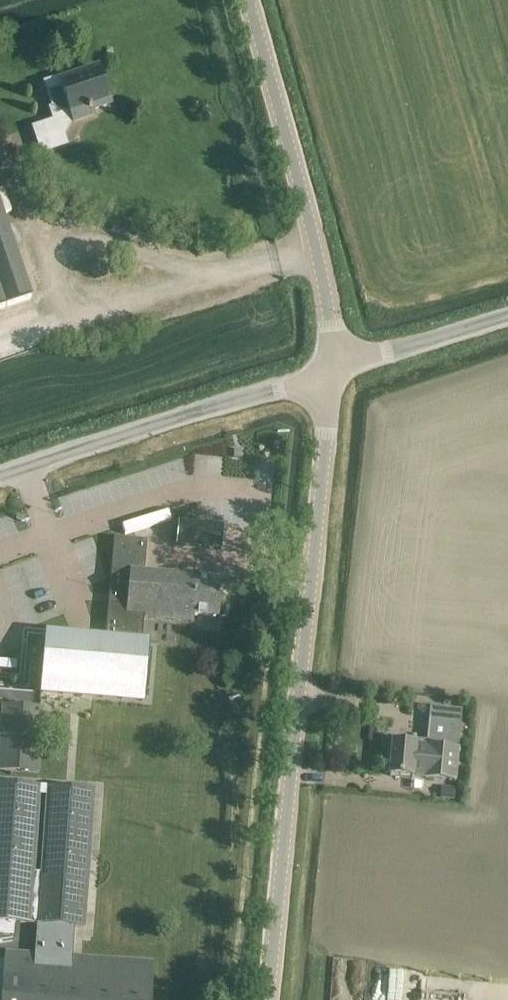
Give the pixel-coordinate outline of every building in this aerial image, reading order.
[(53,119),(32,126),(37,139),(64,130),(60,118),(72,114),(74,121),(94,114),(92,110),(111,103),(99,68),(60,81),(62,85),(47,90),(53,106),(49,107),(53,119)] [(32,297),(3,214),(11,211),(3,189),(0,190),(0,308),(32,297)] [(221,549),(223,525),(179,522),(176,545),(221,549)] [(137,648),(140,618),(194,623),(195,615),(219,618),(222,580),(198,578),(198,575),(144,571),(147,541),(141,540),(141,537),(140,534),(137,532),(134,530),(131,530),(129,530),(127,531),(125,532),(123,534),(122,536),(122,539),(114,538),(105,645),(102,645),(103,640),(90,639),(89,644),(45,640),(45,646),(40,645),(37,686),(41,686),(41,692),(143,700),(143,695),(148,695),(151,655),(147,655),(147,649),(137,648)] [(38,771),(43,709),(4,706),(3,706),(0,746),(0,770),(38,772),(38,771)] [(455,782),(458,748),(461,710),(430,707),(427,741),(414,740),(414,744),(392,742),(389,776),(455,782)] [(14,937),(15,924),(87,929),(96,790),(0,783),(0,936),(14,937)] [(154,961),(5,951),(1,999),(152,999),(154,961)] [(329,999),(366,999),(367,959),(331,957),(329,999)]
